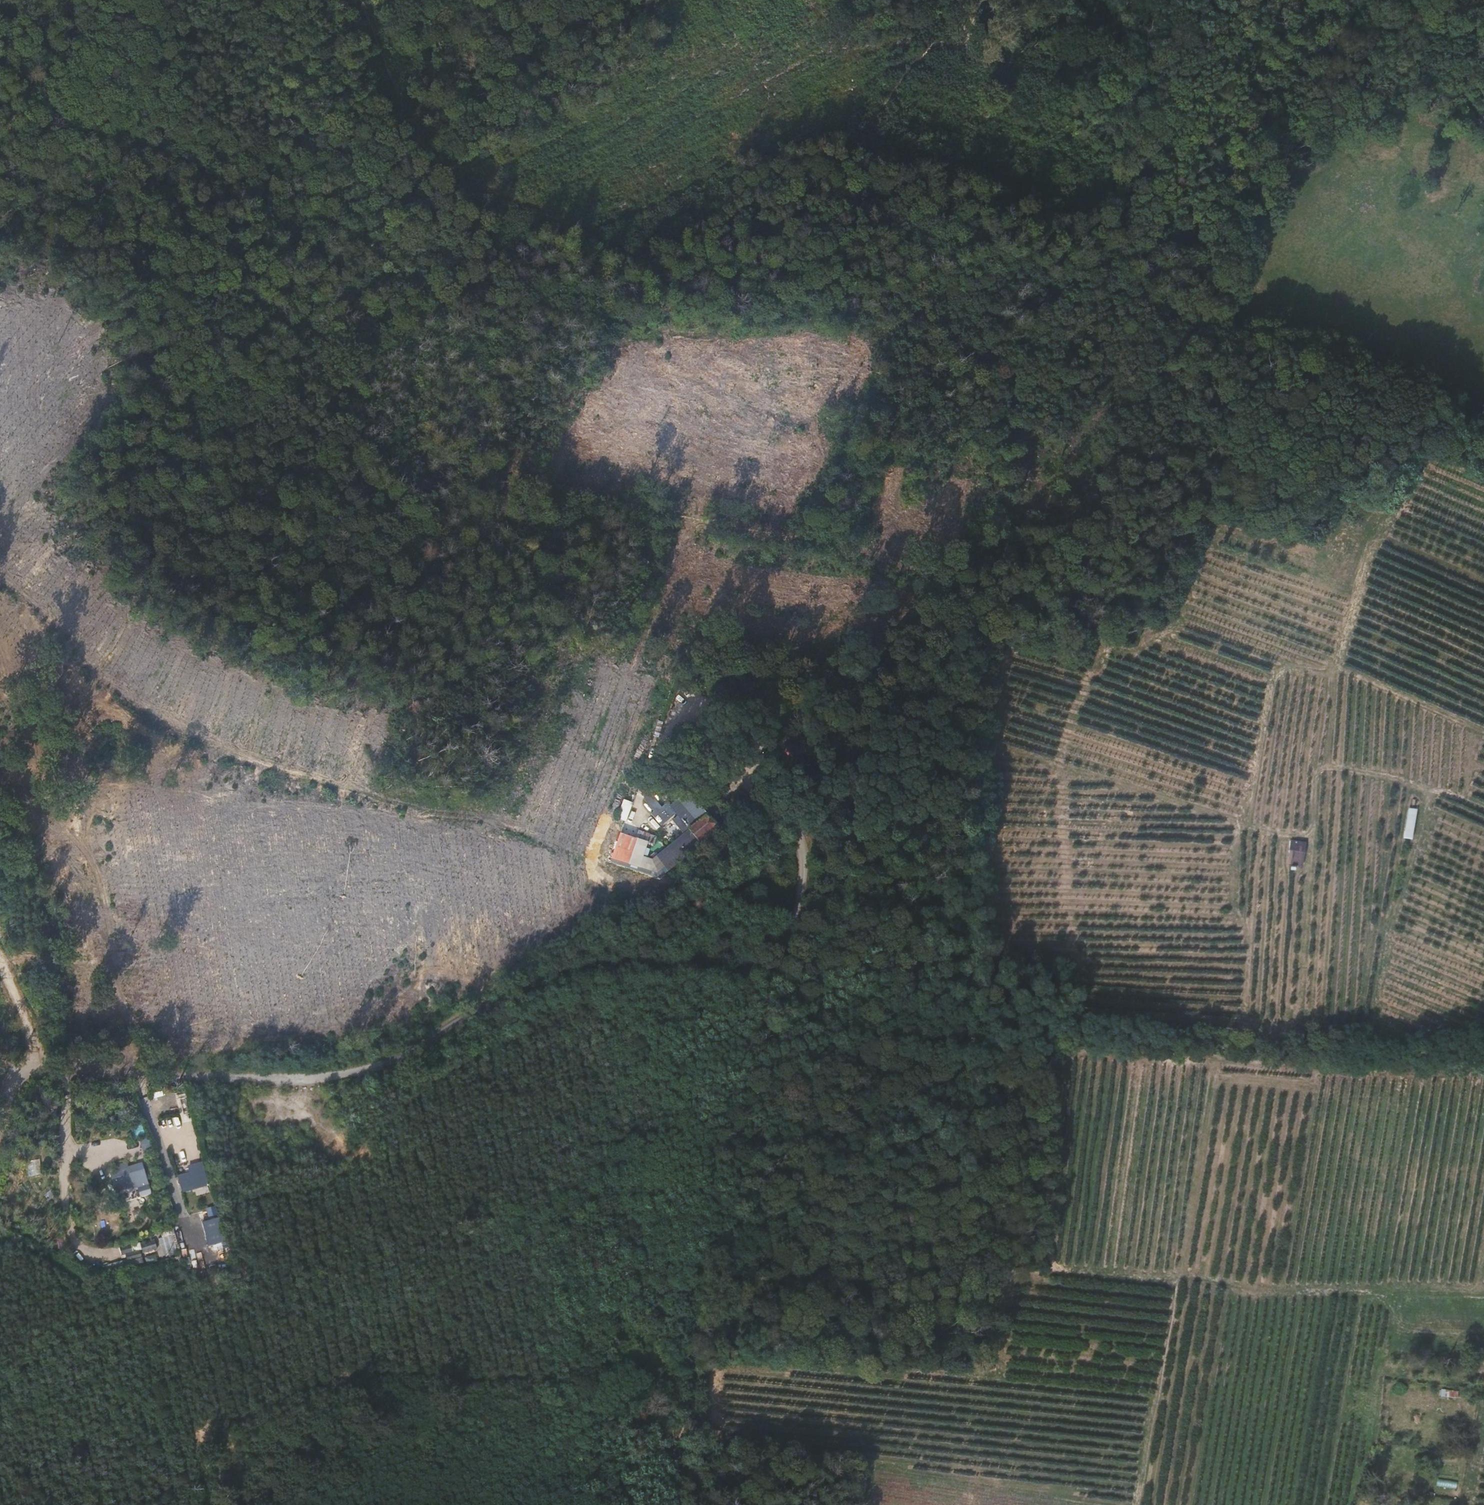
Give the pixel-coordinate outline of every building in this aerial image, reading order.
[(796,766),(805,755),(791,743),(782,754),(796,766)] [(627,802),(637,814),(640,818),(646,813),(644,810),(631,794),(627,802)] [(655,823),(666,837),(667,836),(675,846),(680,842),(683,847),(701,832),(696,826),(686,813),(691,809),(688,806),(683,809),(670,794),(653,808),(650,806),(644,810),(646,813),(640,818),(642,820),(646,817),(650,823),(658,816),(660,819),(655,823)] [(1408,808),(1405,839),(1415,840),(1418,809),(1408,808)] [(640,818),(637,814),(634,817),(643,828),(650,823),(646,817),(642,820),(640,818)] [(711,824),(706,818),(696,826),(701,832),(711,824)] [(645,870),(638,860),(634,863),(624,861),(629,846),(631,838),(620,834),(618,842),(610,867),(637,876),(642,872),(645,870)] [(654,863),(657,869),(683,847),(680,842),(675,846),(667,836),(666,837),(661,841),(658,838),(655,841),(658,845),(650,851),(658,860),(654,863)] [(639,840),(631,838),(629,846),(636,848),(638,841),(639,840)] [(1291,840),(1287,864),(1303,867),(1307,843),(1291,840)] [(645,870),(642,872),(646,878),(652,873),(657,869),(654,863),(658,860),(650,851),(648,852),(638,860),(645,870)] [(182,1131),(192,1129),(191,1116),(181,1117),(182,1131)] [(139,1141),(144,1154),(152,1152),(147,1138),(139,1141)] [(152,1194),(142,1162),(107,1172),(114,1194),(138,1187),(141,1198),(152,1194)] [(201,1162),(187,1166),(190,1173),(179,1176),(183,1193),(208,1186),(201,1162)] [(207,1211),(193,1215),(194,1222),(209,1219),(207,1211)] [(156,1239),(117,1247),(119,1255),(127,1254),(129,1268),(145,1265),(143,1255),(158,1251),(156,1239)] [(164,1246),(173,1248),(174,1240),(165,1239),(164,1246)] [(145,1257),(146,1265),(160,1262),(159,1254),(145,1257)] [(1441,1398),(1460,1399),(1460,1391),(1441,1390),(1441,1398)]
